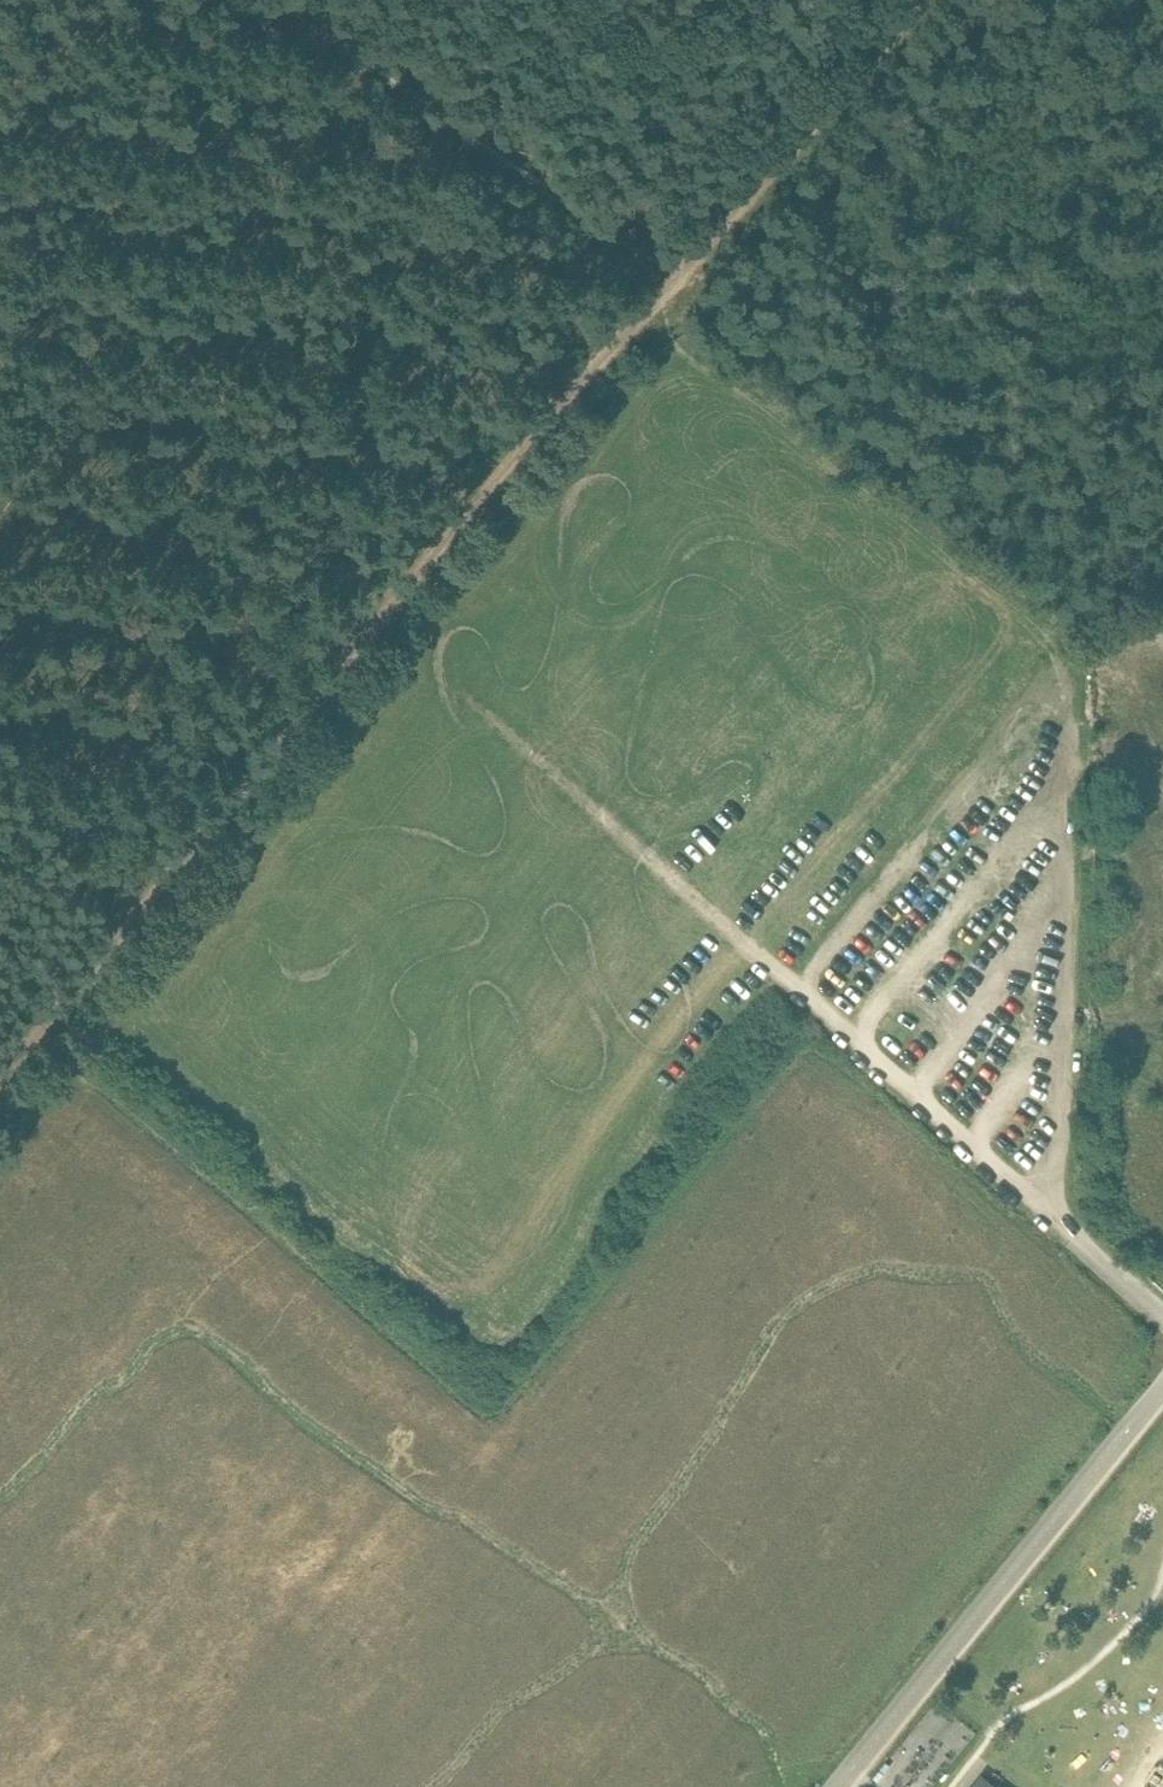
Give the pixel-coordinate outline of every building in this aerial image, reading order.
[(954,1754),(973,1729),(957,1717),(938,1742),(954,1754)] [(982,1775),(972,1786),(996,1786),(982,1775)]
